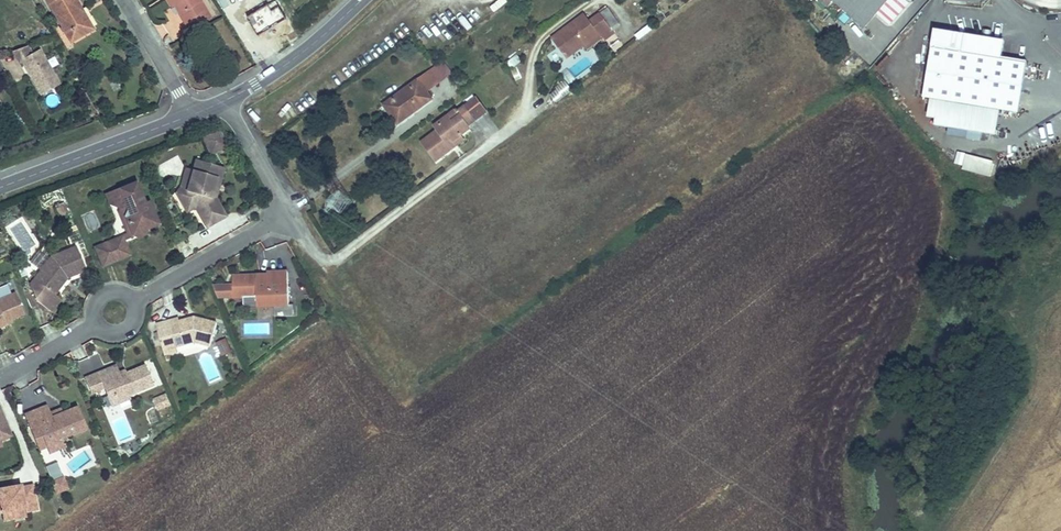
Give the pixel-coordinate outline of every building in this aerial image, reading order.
[(73,41),(92,30),(80,10),(84,8),(79,0),(49,0),(73,41)] [(182,1),(178,4),(195,29),(214,17),(203,0),(181,0),(182,1)] [(863,32),(892,0),(828,0),(863,32)] [(633,9),(635,18),(645,16),(643,7),(633,9)] [(584,15),(552,39),(567,59),(599,35),(605,43),(614,35),(599,15),(589,22),(584,15)] [(984,36),(983,46),(992,47),(993,37),(984,36)] [(992,47),(983,46),(969,44),(937,39),(926,107),(941,109),(938,135),(985,143),(989,116),(1020,121),(1029,69),(1006,66),(1008,50),(992,47)] [(33,54),(19,62),(24,71),(29,68),(37,84),(35,85),(43,98),(63,86),(43,54),(36,59),(33,54)] [(429,72),(387,104),(400,122),(431,98),(427,91),(437,83),(429,72)] [(456,121),(451,115),(439,124),(443,128),(427,140),(442,160),(458,148),(454,143),(467,134),(475,128),(473,124),(479,120),(469,106),(463,110),(466,115),(456,121)] [(461,108),(451,115),(456,121),(466,115),(463,110),(461,108)] [(210,156),(229,148),(220,129),(202,137),(210,156)] [(454,143),(458,148),(471,139),(467,134),(454,143)] [(989,176),(992,160),(956,154),(954,169),(989,176)] [(217,187),(222,170),(197,163),(188,195),(179,199),(188,215),(196,211),(208,231),(223,222),(212,202),(215,192),(211,191),(213,185),(217,187)] [(138,185),(107,197),(111,206),(123,210),(128,208),(130,213),(127,219),(134,237),(136,239),(139,240),(146,238),(148,232),(160,227),(151,204),(146,206),(138,185)] [(128,208),(123,210),(121,215),(131,241),(136,239),(134,237),(127,219),(130,213),(128,208)] [(123,238),(96,250),(104,269),(131,257),(123,238)] [(38,303),(52,314),(62,301),(56,297),(65,285),(62,283),(64,280),(67,282),(69,280),(87,272),(78,249),(53,259),(31,286),(38,303)] [(233,279),(234,300),(257,300),(258,309),(289,309),(288,275),(267,276),(268,278),(268,284),(261,284),(261,278),(233,279)] [(7,326),(6,324),(12,321),(25,316),(17,294),(0,301),(0,329),(7,326)] [(179,321),(169,323),(176,350),(195,345),(211,349),(217,325),(195,319),(194,322),(190,324),(189,321),(180,323),(179,321)] [(220,358),(232,353),(227,339),(214,344),(220,358)] [(117,367),(98,375),(85,380),(92,395),(104,390),(107,397),(113,395),(117,406),(131,401),(129,397),(154,387),(146,367),(127,375),(121,377),(120,374),(117,367)] [(158,412),(172,406),(167,393),(153,399),(158,412)] [(113,395),(107,397),(112,408),(117,406),(113,395)] [(79,408),(64,414),(53,418),(51,414),(48,407),(25,416),(35,441),(43,438),(47,448),(62,442),(62,440),(88,429),(79,408)] [(64,414),(62,410),(51,414),(53,418),(64,414)] [(0,440),(2,443),(13,439),(2,411),(0,411),(0,440)] [(43,438),(35,441),(39,451),(47,448),(43,438)] [(64,479),(52,483),(54,489),(66,484),(64,479)] [(66,484),(54,489),(57,495),(68,490),(66,484)] [(0,490),(0,514),(3,513),(26,510),(26,513),(27,513),(38,511),(34,487),(22,489),(22,487),(0,490)] [(26,510),(3,513),(4,521),(28,518),(27,513),(26,513),(26,510)]
